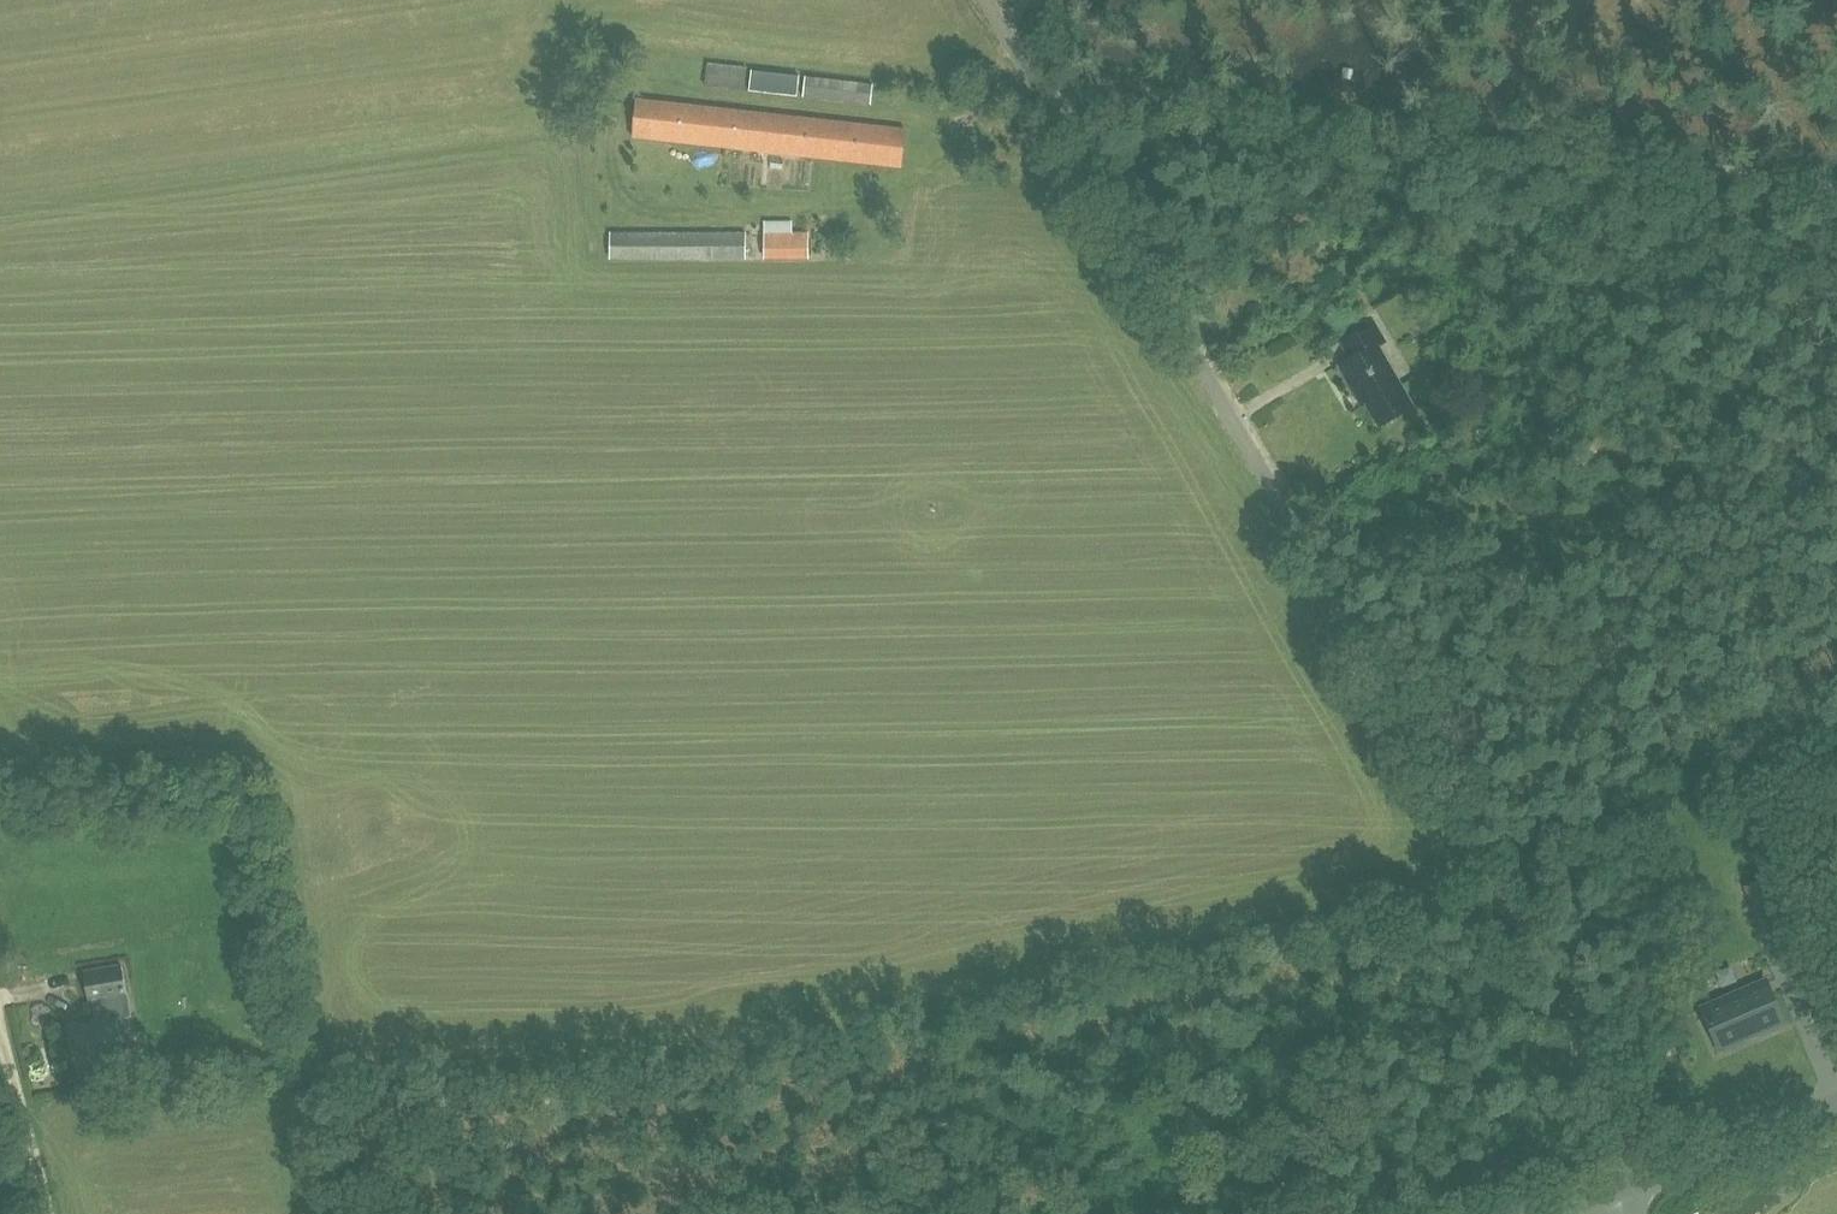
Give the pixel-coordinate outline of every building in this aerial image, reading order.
[(706,84),(746,89),(748,66),(708,61),(706,84)] [(750,90),(797,96),(801,74),(752,69),(750,90)] [(804,96),(872,104),(874,84),(807,76),(804,96)] [(901,167),(905,129),(637,98),(633,137),(901,167)] [(810,231),(794,231),(793,220),(765,220),(764,259),(810,259),(810,231)] [(610,258),(747,259),(746,231),(611,231),(610,258)] [(1379,425),(1412,405),(1377,345),(1384,341),(1375,324),(1343,343),(1352,358),(1339,365),(1356,394),(1360,392),(1379,425)] [(1405,418),(1400,431),(1420,438),(1425,425),(1405,418)] [(127,995),(122,964),(84,971),(89,1002),(98,1000),(102,1018),(69,1024),(76,1069),(124,1062),(116,1016),(112,1017),(108,998),(127,995)] [(1778,982),(1714,1009),(1730,1050),(1793,1022),(1778,982)] [(1538,1021),(1532,1010),(1526,1014),(1532,1024),(1538,1021)]
